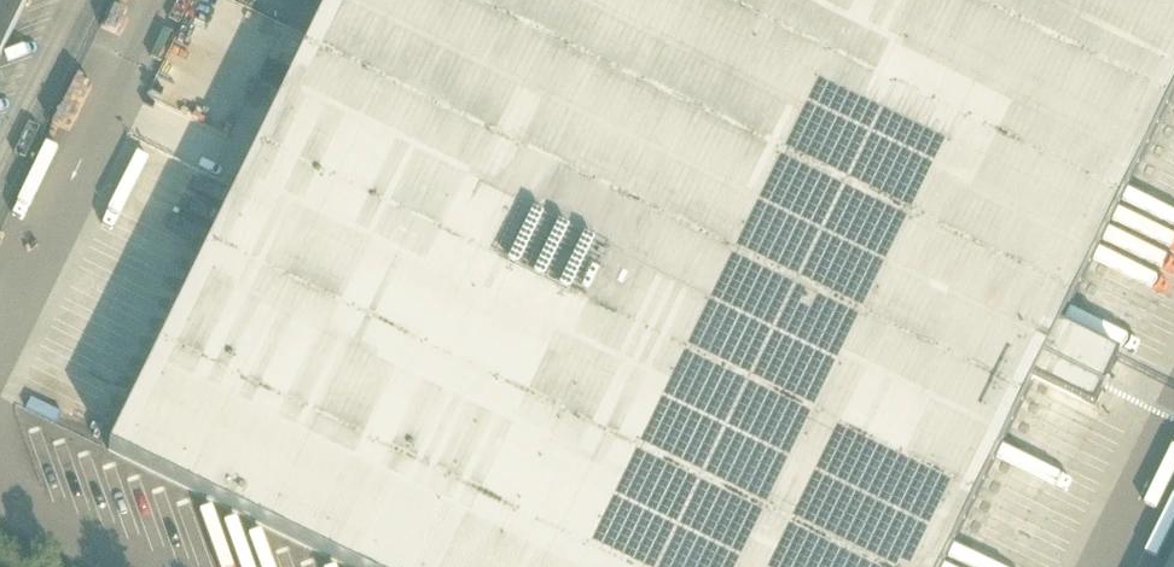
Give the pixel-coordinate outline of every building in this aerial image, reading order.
[(27,0),(0,0),(0,56),(27,0)] [(108,451),(346,566),(941,566),(1032,381),(1033,379),(1081,402),(1094,408),(1119,359),(1105,352),(1057,329),(1058,327),(1173,90),(1173,0),(328,0),(309,39),(108,451)]
